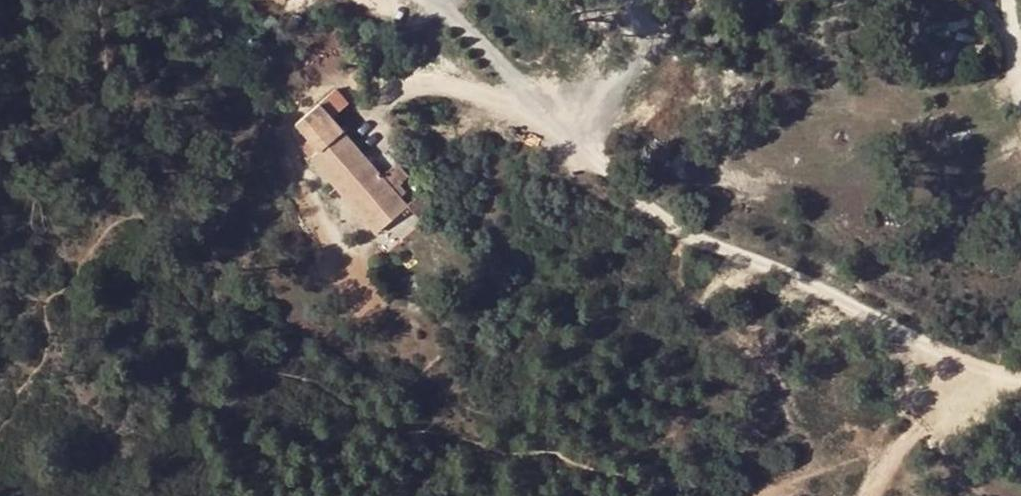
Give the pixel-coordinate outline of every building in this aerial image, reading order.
[(348,105),(336,91),(319,105),(332,120),(348,105)] [(376,232),(404,208),(407,204),(400,198),(406,193),(400,185),(407,179),(396,165),(382,176),(332,120),(319,105),(296,124),(319,152),(311,160),(376,232)] [(407,204),(404,208),(419,225),(431,214),(416,197),(407,204)]
